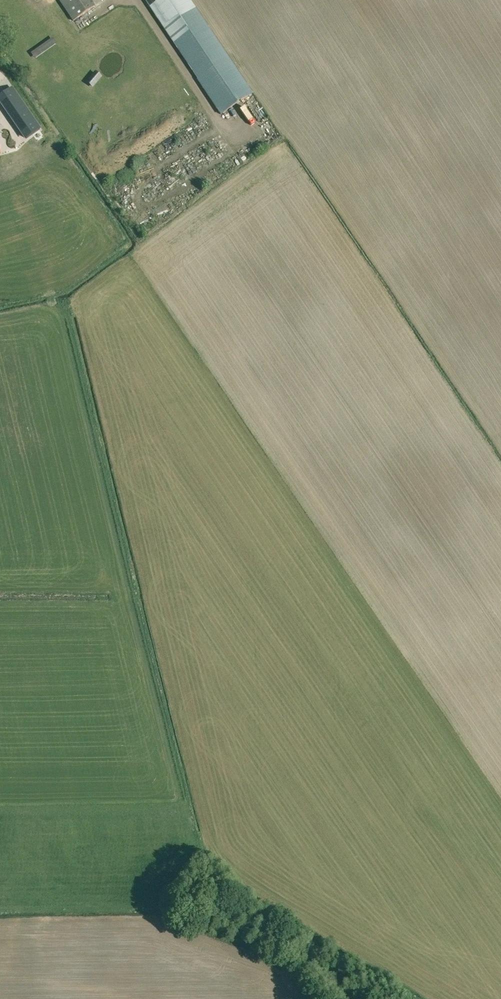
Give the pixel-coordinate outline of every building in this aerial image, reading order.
[(73,22),(95,7),(90,0),(57,0),(73,22)] [(220,116),(253,94),(221,45),(191,0),(144,0),(220,116)] [(12,89),(0,98),(0,100),(23,132),(36,123),(12,89)] [(99,125),(93,134),(100,139),(106,130),(99,125)] [(167,141),(169,150),(182,147),(180,137),(167,141)]
